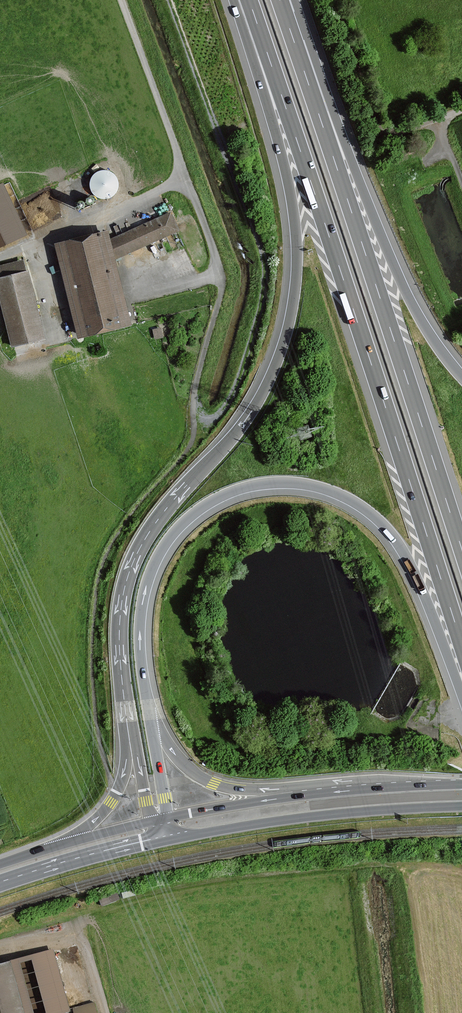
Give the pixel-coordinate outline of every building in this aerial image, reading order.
[(94,168),(90,192),(115,196),(119,171),(94,168)] [(0,186),(0,247),(26,235),(2,185),(0,186)] [(179,231),(171,213),(112,238),(120,256),(179,231)] [(107,232),(55,245),(78,338),(130,325),(107,232)] [(0,277),(0,299),(12,346),(46,338),(29,270),(0,277)] [(51,950),(0,963),(0,1012),(60,1012),(67,1011),(51,950)] [(94,1000),(73,1005),(75,1012),(98,1012),(94,1000)]
